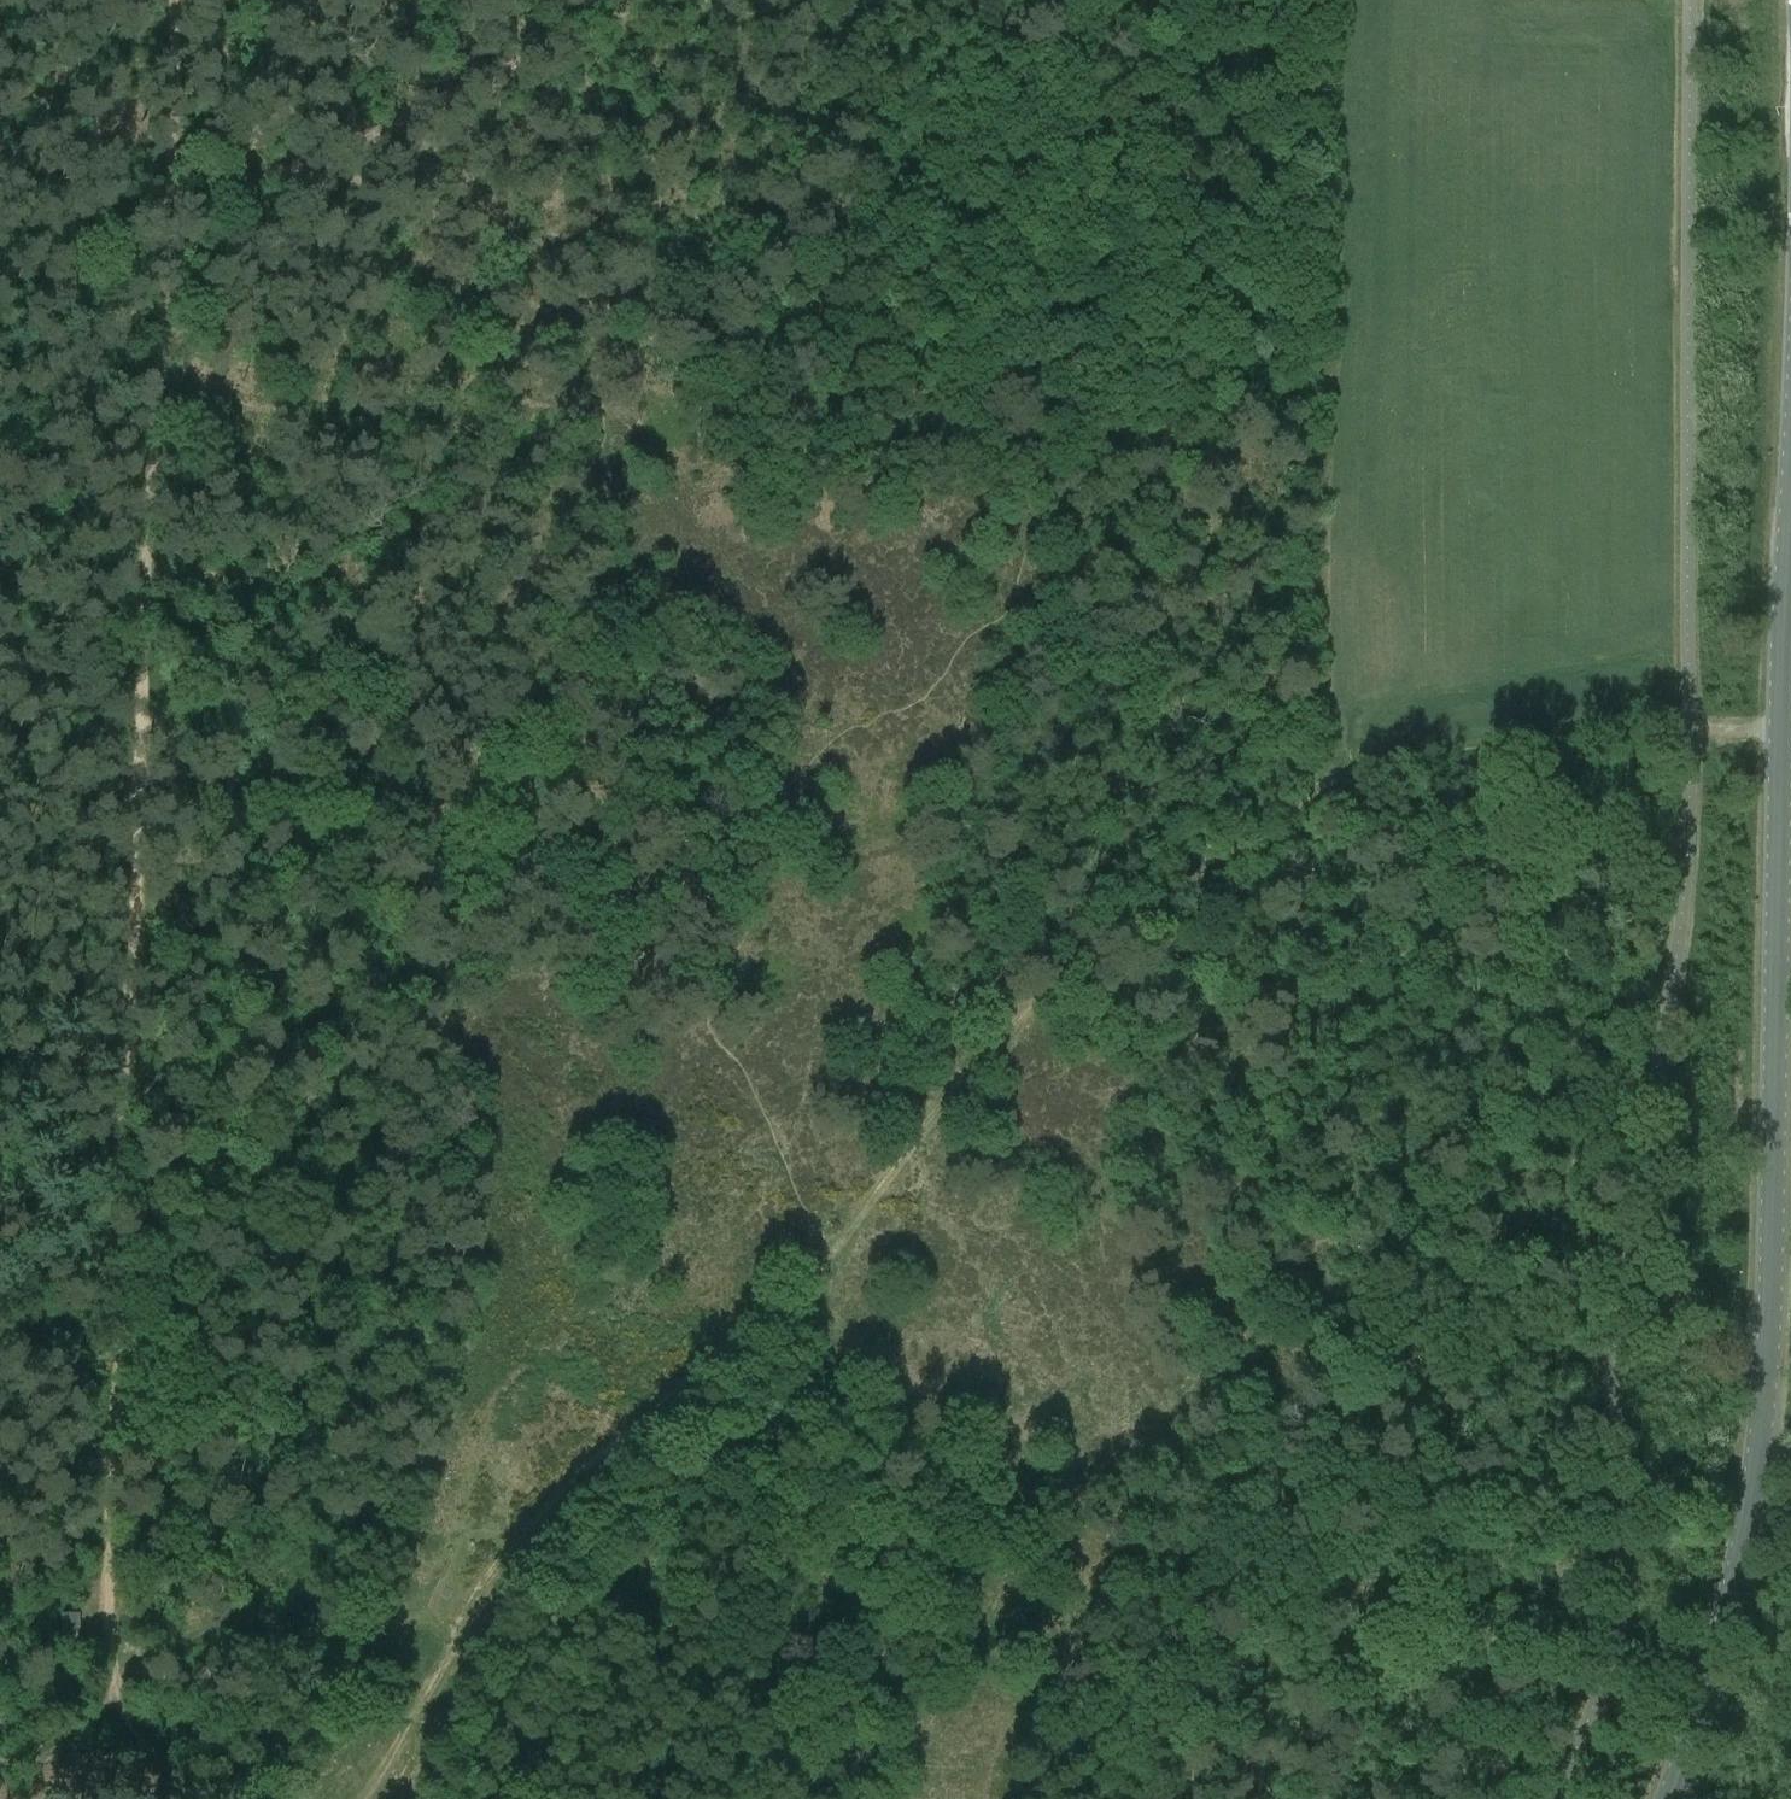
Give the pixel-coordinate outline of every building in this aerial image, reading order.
[(79,1645),(79,1615),(61,1615),(62,1645),(79,1645)]
